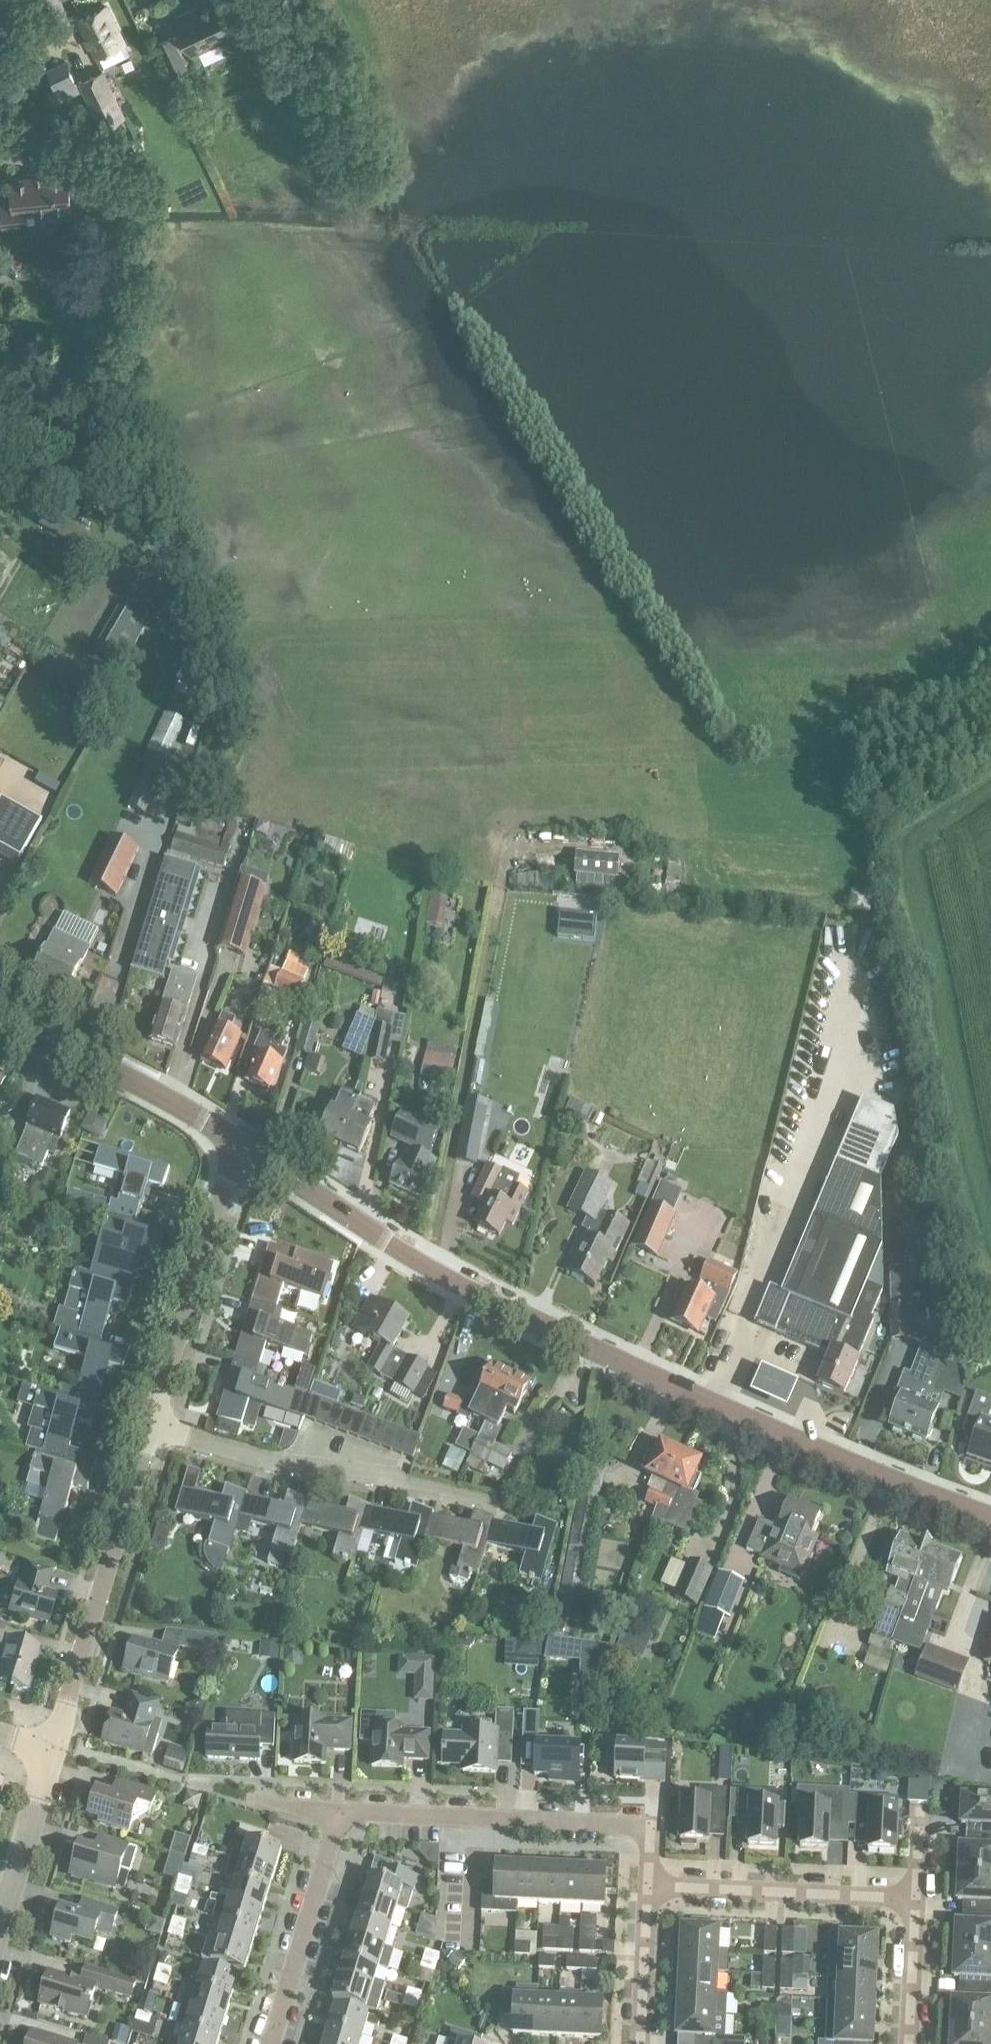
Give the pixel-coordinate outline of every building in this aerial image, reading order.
[(244,29),(246,28),(232,0),(213,0),(177,18),(194,53),(222,40),(224,45),(229,48),(235,49),(243,45),(246,40),(246,34),(244,29)] [(130,53),(124,41),(125,41),(108,6),(78,21),(96,56),(96,55),(101,66),(130,53)] [(189,66),(174,35),(158,42),(173,73),(189,66)] [(48,70),(56,87),(47,91),(53,103),(62,98),(62,99),(80,91),(66,61),(48,70)] [(104,69),(79,81),(102,129),(127,117),(104,69)] [(46,174),(34,175),(34,177),(12,179),(15,204),(3,205),(5,227),(29,224),(27,212),(71,208),(68,173),(46,175),(46,174)] [(62,539),(89,554),(97,539),(58,516),(52,527),(65,534),(62,539)] [(88,648),(119,663),(144,608),(115,594),(108,609),(106,608),(95,629),(97,630),(88,648)] [(93,716),(82,736),(90,740),(100,721),(93,716)] [(149,763),(129,805),(128,808),(147,817),(168,773),(149,763)] [(2,797),(0,800),(0,856),(15,865),(41,820),(2,797)] [(224,870),(227,859),(236,832),(227,829),(224,840),(179,827),(170,853),(224,870)] [(89,884),(116,898),(140,850),(112,837),(89,884)] [(355,848),(351,847),(327,839),(322,855),(343,861),(340,872),(347,874),(355,848)] [(618,881),(620,857),(576,854),(575,878),(618,881)] [(134,972),(164,981),(197,871),(167,862),(134,972)] [(853,892),(852,912),(871,912),(871,892),(853,892)] [(429,906),(446,909),(448,900),(430,897),(429,906)] [(262,907),(232,898),(217,950),(247,959),(262,907)] [(558,937),(595,940),(597,915),(560,912),(558,937)] [(342,933),(337,950),(347,954),(352,936),(342,933)] [(68,994),(82,964),(48,947),(33,977),(68,994)] [(282,973),(274,989),(274,990),(297,1000),(305,982),(309,972),(298,967),(301,957),(290,953),(286,963),(282,973)] [(324,970),(380,990),(381,990),(384,981),(327,961),(324,970)] [(155,1024),(149,1041),(176,1050),(188,1014),(187,1013),(197,980),(173,972),(162,1005),(161,1005),(159,1012),(155,1013),(152,1020),(155,1024)] [(373,993),(371,1006),(378,1008),(381,994),(373,993)] [(375,1022),(374,1028),(391,1031),(393,1015),(377,1012),(377,1014),(375,1022)] [(235,1020),(223,1014),(201,1060),(227,1072),(243,1037),(230,1031),(235,1020)] [(342,1050),(367,1061),(374,1028),(375,1022),(357,1015),(342,1050)] [(374,1028),(367,1061),(368,1061),(385,1065),(389,1043),(391,1031),(374,1028)] [(253,1052),(259,1055),(247,1082),(271,1092),(283,1064),(288,1052),(282,1049),(286,1041),(262,1031),(253,1052)] [(457,1058),(428,1051),(424,1067),(453,1074),(457,1058)] [(319,1116),(313,1129),(322,1134),(321,1134),(320,1137),(341,1147),(363,1098),(362,1098),(364,1086),(359,1084),(354,1095),(344,1090),(335,1111),(332,1109),(331,1112),(322,1108),(319,1116)] [(378,1105),(363,1098),(341,1147),(360,1155),(373,1127),(370,1125),(376,1111),(378,1105)] [(571,1100),(564,1114),(588,1125),(595,1111),(571,1100)] [(754,1322),(753,1324),(830,1356),(838,1337),(847,1340),(850,1334),(866,1341),(875,1319),(872,1318),(884,1290),(868,1283),(883,1247),(881,1181),(898,1140),(894,1113),(863,1100),(837,1162),(814,1218),(782,1293),(770,1288),(756,1323),(754,1322)] [(39,1101),(29,1126),(16,1157),(43,1168),(50,1151),(54,1153),(59,1141),(55,1139),(55,1138),(60,1140),(70,1114),(39,1101)] [(429,1155),(440,1129),(403,1112),(392,1138),(429,1155)] [(465,1116),(461,1136),(483,1140),(487,1120),(465,1116)] [(104,1132),(107,1126),(91,1118),(84,1131),(100,1139),(104,1132)] [(137,1223),(149,1185),(163,1189),(169,1168),(100,1147),(94,1168),(126,1178),(118,1205),(112,1203),(108,1214),(137,1223)] [(408,1149),(402,1164),(400,1164),(390,1186),(421,1200),(431,1177),(430,1177),(436,1162),(423,1156),(408,1149)] [(648,1160),(638,1183),(640,1184),(655,1190),(664,1167),(654,1163),(648,1160)] [(489,1167),(473,1199),(485,1205),(475,1226),(479,1228),(478,1229),(487,1234),(488,1232),(500,1238),(506,1224),(512,1227),(520,1211),(528,1193),(517,1187),(515,1186),(514,1186),(513,1188),(498,1181),(502,1173),(489,1167)] [(607,1261),(608,1261),(613,1264),(618,1253),(617,1252),(622,1242),(623,1243),(632,1225),(608,1213),(607,1214),(603,1212),(615,1186),(586,1172),(567,1210),(586,1220),(582,1230),(588,1233),(587,1235),(588,1235),(587,1236),(586,1236),(568,1272),(596,1285),(607,1261)] [(705,1194),(712,1208),(728,1201),(722,1186),(705,1194)] [(79,1206),(82,1194),(69,1191),(66,1202),(79,1206)] [(677,1215),(653,1205),(634,1248),(658,1259),(677,1215)] [(108,1214),(102,1235),(90,1273),(134,1286),(145,1249),(160,1253),(166,1232),(137,1223),(108,1214)] [(930,1230),(914,1231),(915,1249),(930,1248),(930,1230)] [(277,1311),(277,1310),(284,1288),(323,1300),(334,1265),(270,1245),(253,1303),(277,1311)] [(703,1295),(688,1288),(672,1322),(698,1334),(705,1319),(717,1325),(728,1299),(726,1298),(737,1275),(711,1263),(702,1283),(707,1286),(703,1295)] [(907,1268),(891,1268),(891,1307),(908,1307),(912,1307),(912,1284),(907,1284),(907,1268)] [(76,1269),(69,1290),(90,1297),(79,1335),(101,1342),(104,1332),(113,1304),(127,1308),(134,1286),(90,1273),(76,1269)] [(364,1313),(356,1329),(382,1344),(375,1356),(387,1363),(394,1350),(392,1349),(408,1321),(382,1306),(372,1300),(364,1313)] [(241,1340),(235,1361),(260,1369),(260,1368),(267,1345),(306,1357),(313,1335),(280,1324),(284,1312),(277,1310),(277,1311),(253,1303),(249,1315),(255,1317),(247,1342),(241,1340)] [(908,1307),(891,1307),(891,1341),(909,1340),(908,1307)] [(101,1342),(79,1335),(60,1330),(54,1350),(87,1360),(79,1388),(64,1383),(61,1394),(97,1405),(109,1367),(125,1371),(131,1350),(101,1342)] [(830,1356),(818,1384),(845,1395),(859,1362),(857,1361),(866,1341),(850,1334),(847,1340),(838,1337),(830,1356)] [(952,1358),(952,1355),(923,1344),(911,1375),(905,1372),(896,1394),(899,1395),(896,1404),(898,1405),(889,1428),(907,1435),(926,1387),(922,1385),(923,1381),(931,1362),(937,1365),(941,1354),(952,1358)] [(375,1356),(368,1368),(395,1384),(413,1394),(424,1374),(427,1369),(394,1350),(387,1363),(375,1356)] [(922,1385),(926,1387),(907,1435),(927,1443),(928,1438),(931,1437),(933,1432),(932,1427),(945,1393),(961,1399),(964,1390),(960,1366),(958,1366),(956,1357),(952,1355),(952,1358),(941,1354),(937,1365),(931,1362),(923,1381),(922,1385)] [(810,1380),(756,1357),(741,1391),(795,1414),(810,1380)] [(260,1369),(235,1361),(232,1372),(238,1374),(230,1400),(224,1398),(218,1419),(219,1419),(242,1426),(249,1402),(304,1419),(304,1418),(311,1396),(262,1382),(266,1370),(260,1368),(260,1369)] [(479,1396),(474,1407),(448,1397),(443,1409),(458,1414),(457,1416),(468,1421),(471,1422),(473,1418),(485,1424),(495,1406),(499,1407),(502,1401),(500,1400),(511,1375),(493,1367),(492,1370),(487,1368),(483,1371),(480,1374),(477,1379),(475,1384),(474,1388),(475,1394),(479,1396)] [(495,1406),(485,1424),(479,1437),(495,1444),(503,1429),(500,1428),(508,1411),(515,1414),(530,1384),(511,1375),(500,1400),(502,1401),(499,1407),(495,1406)] [(334,1404),(337,1405),(341,1393),(327,1388),(322,1399),(323,1400),(334,1404)] [(30,1430),(33,1431),(28,1449),(37,1452),(65,1460),(77,1422),(91,1426),(97,1405),(61,1394),(42,1389),(30,1430)] [(312,1395),(311,1396),(304,1418),(315,1422),(323,1400),(322,1399),(312,1395)] [(355,1396),(352,1405),(361,1408),(364,1399),(355,1396)] [(323,1400),(315,1422),(326,1426),(334,1404),(323,1400)] [(334,1404),(326,1426),(337,1430),(345,1408),(337,1405),(334,1404)] [(345,1408),(337,1430),(347,1435),(356,1412),(345,1408)] [(367,1416),(356,1412),(347,1435),(358,1439),(367,1416)] [(378,1420),(367,1416),(358,1439),(369,1443),(378,1420)] [(982,1418),(968,1458),(990,1467),(990,1421),(982,1418)] [(242,1426),(219,1419),(215,1430),(238,1438),(242,1426)] [(378,1420),(369,1443),(380,1447),(389,1424),(378,1420)] [(399,1428),(389,1424),(380,1447),(391,1451),(399,1428)] [(399,1428),(391,1451),(402,1455),(410,1432),(399,1428)] [(285,1430),(279,1450),(282,1451),(289,1448),(295,1442),(298,1434),(285,1430)] [(410,1432),(402,1455),(413,1459),(422,1436),(410,1432)] [(495,1444),(479,1437),(470,1456),(504,1473),(513,1453),(495,1444)] [(681,1454),(682,1452),(660,1442),(654,1457),(649,1455),(643,1469),(647,1471),(645,1475),(653,1479),(648,1489),(651,1490),(645,1503),(657,1508),(658,1506),(669,1480),(681,1454)] [(31,1473),(28,1484),(48,1491),(39,1518),(62,1525),(74,1486),(85,1489),(87,1490),(93,1469),(65,1460),(37,1452),(30,1473),(31,1473)] [(658,1506),(657,1508),(654,1519),(690,1535),(703,1505),(697,1502),(699,1496),(695,1494),(702,1478),(697,1476),(703,1462),(682,1452),(681,1454),(669,1480),(658,1506)] [(585,1463),(569,1547),(590,1551),(606,1467),(585,1463)] [(222,1502),(182,1490),(176,1512),(215,1524),(209,1544),(206,1543),(205,1549),(204,1553),(206,1559),(209,1565),(212,1569),(217,1572),(222,1573),(229,1551),(230,1551),(240,1519),(246,1497),(247,1494),(226,1488),(222,1502)] [(634,1490),(612,1489),(612,1506),(633,1506),(634,1490)] [(284,1508),(246,1497),(240,1519),(277,1531),(271,1552),(268,1564),(281,1568),(285,1556),(292,1558),(302,1525),(309,1503),(309,1501),(288,1494),(284,1508)] [(346,1514),(309,1503),(302,1525),(339,1537),(333,1558),(354,1564),(364,1532),(371,1510),(372,1507),(350,1500),(346,1514)] [(759,1520),(747,1551),(760,1556),(803,1574),(819,1536),(813,1534),(821,1515),(789,1501),(781,1520),(776,1518),(772,1526),(759,1520)] [(408,1521),(371,1510),(364,1532),(401,1543),(395,1564),(416,1571),(426,1538),(432,1516),(433,1513),(412,1506),(408,1521)] [(432,1516),(426,1538),(463,1549),(457,1570),(478,1577),(482,1566),(494,1522),(495,1519),(474,1513),(470,1527),(432,1516)] [(494,1522),(488,1545),(526,1556),(520,1577),(534,1581),(532,1588),(550,1594),(556,1572),(545,1569),(557,1525),(536,1519),(532,1534),(494,1522)] [(170,1531),(158,1528),(153,1546),(165,1550),(170,1531)] [(891,1587),(884,1605),(905,1612),(912,1595),(917,1582),(930,1547),(931,1545),(922,1541),(921,1543),(903,1536),(889,1572),(891,1573),(900,1576),(895,1589),(891,1587)] [(895,1640),(895,1641),(897,1642),(921,1651),(932,1622),(917,1616),(920,1608),(935,1614),(943,1592),(949,1594),(962,1559),(930,1547),(917,1582),(912,1595),(905,1612),(902,1621),(895,1640)] [(590,1558),(568,1554),(553,1633),(575,1637),(590,1558)] [(690,1562),(678,1589),(675,1596),(697,1605),(712,1571),(690,1562)] [(10,1611),(48,1622),(56,1596),(44,1593),(50,1572),(27,1565),(21,1586),(18,1585),(10,1611)] [(706,1607),(728,1617),(743,1582),(720,1573),(706,1607)] [(884,1605),(874,1632),(895,1640),(902,1621),(905,1612),(884,1605)] [(549,1638),(553,1616),(543,1615),(540,1637),(549,1638)] [(873,1632),(868,1647),(871,1648),(890,1654),(895,1641),(895,1640),(874,1632),(873,1632)] [(187,1633),(186,1650),(217,1653),(219,1636),(187,1633)] [(464,1635),(461,1639),(461,1644),(465,1648),(471,1648),(474,1644),(474,1638),(470,1634),(464,1635)] [(567,1661),(568,1641),(550,1638),(547,1661),(549,1661),(549,1660),(567,1661)] [(517,1639),(517,1656),(540,1657),(541,1641),(517,1639)] [(168,1683),(177,1653),(134,1640),(125,1671),(168,1683)] [(26,1689),(38,1650),(8,1641),(0,1665),(0,1681),(26,1689)] [(609,1647),(568,1641),(567,1661),(567,1662),(581,1662),(603,1663),(609,1647)] [(261,1642),(260,1658),(279,1660),(280,1644),(261,1642)] [(958,1696),(968,1664),(969,1662),(926,1648),(914,1682),(958,1696)] [(435,1683),(415,1682),(414,1701),(434,1702),(435,1683)] [(125,1716),(112,1712),(103,1742),(152,1757),(163,1722),(154,1719),(159,1704),(132,1695),(125,1716)] [(191,1704),(189,1710),(202,1715),(206,1703),(198,1700),(195,1702),(191,1704)] [(446,1734),(444,1765),(463,1766),(463,1771),(495,1772),(496,1762),(497,1736),(512,1737),(513,1710),(498,1709),(497,1731),(465,1730),(464,1736),(446,1734)] [(227,1712),(227,1730),(209,1729),(208,1758),(259,1761),(259,1747),(274,1747),(275,1723),(275,1714),(227,1712)] [(525,1712),(524,1739),(539,1740),(540,1713),(525,1712)] [(362,1713),(360,1743),(374,1743),(373,1766),(402,1768),(402,1759),(427,1761),(428,1733),(403,1732),(404,1729),(395,1729),(396,1715),(362,1713)] [(350,1752),(351,1723),(297,1720),(295,1763),(325,1764),(326,1750),(350,1752)] [(537,1744),(535,1767),(535,1775),(536,1775),(550,1776),(549,1781),(579,1783),(583,1747),(538,1745),(538,1744),(537,1744)] [(652,1770),(665,1771),(667,1747),(618,1744),(616,1780),(644,1781),(644,1766),(652,1767),(652,1770)] [(719,1747),(719,1758),(732,1759),(732,1748),(719,1747)] [(188,1759),(168,1753),(163,1768),(183,1774),(188,1759)] [(911,1784),(910,1803),(919,1804),(930,1804),(932,1780),(920,1779),(920,1782),(920,1784),(911,1784)] [(932,1780),(932,1791),(943,1792),(943,1781),(932,1780)] [(101,1822),(99,1826),(128,1834),(132,1822),(139,1818),(141,1812),(150,1815),(157,1793),(118,1781),(113,1796),(97,1791),(89,1818),(101,1822)] [(709,1819),(725,1819),(727,1790),(700,1788),(699,1800),(682,1799),(680,1841),(682,1841),(682,1846),(697,1847),(697,1842),(708,1842),(709,1819)] [(739,1790),(731,1790),(730,1818),(737,1819),(739,1790)] [(761,1791),(739,1790),(737,1819),(737,1820),(749,1821),(748,1844),(776,1846),(778,1804),(761,1803),(761,1791)] [(187,1792),(183,1806),(199,1811),(203,1796),(187,1792)] [(841,1825),(843,1795),(831,1795),(830,1807),(802,1805),(800,1847),(828,1848),(829,1825),(841,1825)] [(869,1827),(868,1850),(896,1852),(897,1838),(901,1838),(902,1824),(897,1823),(898,1810),(880,1809),(881,1797),(857,1796),(855,1826),(869,1827)] [(963,1797),(961,1825),(985,1826),(984,1837),(990,1837),(990,1799),(963,1797)] [(247,1841),(243,1854),(233,1851),(231,1858),(275,1871),(282,1850),(267,1846),(271,1835),(241,1826),(237,1837),(247,1841)] [(984,1848),(960,1847),(959,1874),(990,1876),(990,1837),(984,1837),(984,1848)] [(80,1846),(70,1876),(115,1890),(121,1870),(130,1873),(137,1850),(99,1838),(96,1851),(89,1849),(80,1846)] [(209,1851),(195,1846),(192,1856),(206,1860),(209,1851)] [(275,1871),(231,1858),(225,1878),(235,1881),(269,1891),(275,1871)] [(483,1882),(482,1912),(495,1913),(517,1914),(518,1902),(519,1865),(497,1864),(496,1883),(483,1882)] [(519,1865),(518,1902),(539,1903),(541,1866),(519,1865)] [(562,1867),(541,1866),(539,1903),(561,1904),(562,1867)] [(562,1867),(561,1904),(582,1905),(584,1868),(562,1867)] [(584,1868),(582,1905),(604,1906),(606,1869),(584,1868)] [(383,1881),(369,1877),(363,1896),(398,1907),(408,1910),(417,1879),(387,1870),(383,1881)] [(959,1874),(957,1902),(981,1903),(981,1914),(990,1914),(990,1876),(959,1874)] [(179,1876),(177,1885),(191,1889),(193,1881),(179,1876)] [(222,1891),(219,1898),(263,1911),(269,1891),(235,1881),(231,1894),(222,1891)] [(191,1889),(177,1885),(174,1894),(188,1898),(191,1889)] [(219,1898),(213,1896),(211,1901),(219,1903),(214,1918),(257,1931),(263,1911),(219,1898)] [(398,1907),(363,1896),(357,1918),(391,1928),(398,1907)] [(111,1935),(118,1911),(84,1901),(80,1914),(62,1908),(52,1939),(70,1945),(72,1939),(92,1946),(97,1931),(111,1935)] [(412,1911),(410,1921),(427,1924),(429,1915),(412,1911)] [(955,1951),(968,1952),(990,1953),(990,1914),(981,1914),(980,1925),(956,1924),(955,1951)] [(581,1916),(580,1940),(595,1941),(597,1917),(581,1916)] [(173,1918),(170,1927),(185,1931),(187,1923),(173,1918)] [(214,1918),(208,1938),(251,1951),(257,1931),(214,1918)] [(391,1928),(357,1918),(351,1938),(385,1948),(391,1928)] [(682,1927),(681,1950),(718,1951),(719,1929),(717,1929),(717,1922),(693,1920),(692,1928),(682,1927)] [(185,1931),(170,1927),(168,1936),(182,1940),(185,1931)] [(776,1954),(777,1929),(765,1929),(764,1954),(776,1954)] [(783,1929),(782,1954),(794,1955),(795,1930),(783,1929)] [(844,1934),(831,1933),(830,1957),(840,1957),(877,1959),(878,1937),(858,1936),(859,1931),(844,1930),(844,1934)] [(251,1951),(208,1938),(202,1959),(245,1972),(251,1951)] [(351,1938),(345,1958),(379,1969),(379,1968),(389,1970),(395,1951),(385,1948),(351,1938)] [(558,1939),(543,1939),(543,1951),(558,1951),(558,1939)] [(573,1940),(558,1939),(558,1951),(573,1952),(573,1940)] [(595,1941),(580,1940),(580,1952),(595,1953),(595,1941)] [(516,1943),(515,1956),(531,1957),(531,1944),(516,1943)] [(681,1950),(680,1971),(717,1973),(718,1951),(681,1950)] [(423,1960),(437,1964),(440,1955),(426,1951),(423,1960)] [(955,1951),(954,1978),(978,1979),(977,1990),(990,1991),(990,1953),(968,1952),(955,1951)] [(457,1954),(449,1964),(459,1971),(466,1961),(457,1954)] [(555,1957),(540,1956),(539,1968),(554,1969),(555,1957)] [(840,1957),(830,1957),(828,1978),(839,1979),(876,1980),(877,1959),(840,1957)] [(379,1969),(345,1958),(339,1978),(383,1991),(385,1983),(375,1980),(379,1969)] [(582,1971),(583,1959),(568,1958),(567,1970),(582,1971)] [(598,1960),(583,1959),(582,1971),(597,1972),(598,1960)] [(423,1960),(421,1968),(435,1972),(438,1964),(437,1964),(423,1960)] [(763,1975),(774,1976),(775,1961),(763,1960),(763,1975)] [(603,1961),(603,1973),(613,1973),(613,1962),(603,1961)] [(782,1961),(781,1976),(793,1976),(793,1961),(782,1961)] [(448,1964),(438,1965),(439,1975),(450,1974),(448,1964)] [(85,1966),(80,1983),(50,1974),(40,2005),(86,2019),(95,1989),(132,2000),(137,1982),(85,1966)] [(156,1975),(170,1979),(173,1970),(159,1966),(156,1975)] [(198,1988),(232,1998),(238,1977),(204,1967),(198,1987),(198,1988)] [(680,1971),(679,1993),(716,1994),(717,1973),(680,1971)] [(170,1979),(156,1975),(153,1983),(168,1988),(170,1979)] [(774,1976),(763,1975),(762,1990),(774,1990),(774,1976)] [(793,1976),(781,1976),(780,1991),(792,1991),(793,1976)] [(383,1991),(339,1978),(332,1999),(367,2009),(377,2012),(383,1991)] [(828,1978),(827,2000),(838,2000),(875,2002),(876,1980),(839,1979),(828,1978)] [(198,1987),(184,1983),(181,1994),(184,1995),(181,2004),(192,2007),(226,2018),(232,1998),(198,1988),(198,1987)] [(408,1990),(406,1998),(420,2002),(422,1994),(408,1990)] [(535,2036),(537,1999),(515,1998),(516,1991),(504,1990),(503,2015),(514,2016),(513,2035),(535,2036)] [(977,2002),(953,2000),(952,2012),(947,2011),(947,2027),(982,2029),(990,2029),(990,1991),(977,1990),(977,2002)] [(679,1993),(678,2014),(715,2016),(727,2016),(728,1994),(716,1994),(679,1993)] [(406,1998),(405,1998),(403,2007),(417,2011),(420,2002),(406,1998)] [(537,1999),(535,2036),(557,2037),(559,2000),(537,1999)] [(580,2001),(559,2000),(557,2037),(578,2038),(580,2001)] [(838,2000),(827,2000),(826,2021),(837,2022),(873,2023),(875,2002),(838,2000)] [(580,2001),(578,2038),(600,2039),(602,2002),(580,2001)] [(181,2004),(175,2024),(186,2028),(220,2038),(226,2018),(192,2007),(181,2004)] [(154,2009),(141,2005),(139,2013),(152,2017),(153,2017),(156,2009),(154,2009)] [(380,2020),(369,2016),(335,2006),(329,2027),(363,2038),(367,2025),(378,2028),(380,2020)] [(776,2018),(776,2007),(761,2006),(761,2018),(776,2018)] [(776,2007),(776,2018),(791,2019),(791,2007),(776,2007)] [(152,2017),(139,2013),(136,2022),(149,2026),(152,2017)] [(483,2014),(479,2029),(486,2032),(489,2022),(483,2014)] [(677,2036),(696,2037),(695,2043),(745,2043),(746,2037),(726,2036),(727,2016),(715,2016),(678,2014),(677,2036)] [(825,2042),(819,2042),(819,2043),(872,2043),(873,2023),(837,2022),(826,2021),(825,2042)] [(329,2027),(324,2043),(361,2043),(363,2038),(329,2027)] [(947,2027),(946,2043),(951,2043),(990,2043),(990,2029),(982,2029),(947,2027)] [(182,2041),(171,2037),(169,2043),(218,2043),(220,2038),(186,2028),(182,2041)] [(448,2043),(480,2043),(482,2038),(452,2029),(448,2043)] [(32,2031),(28,2043),(75,2043),(32,2031)] [(110,2043),(86,2036),(84,2043),(110,2043)]
